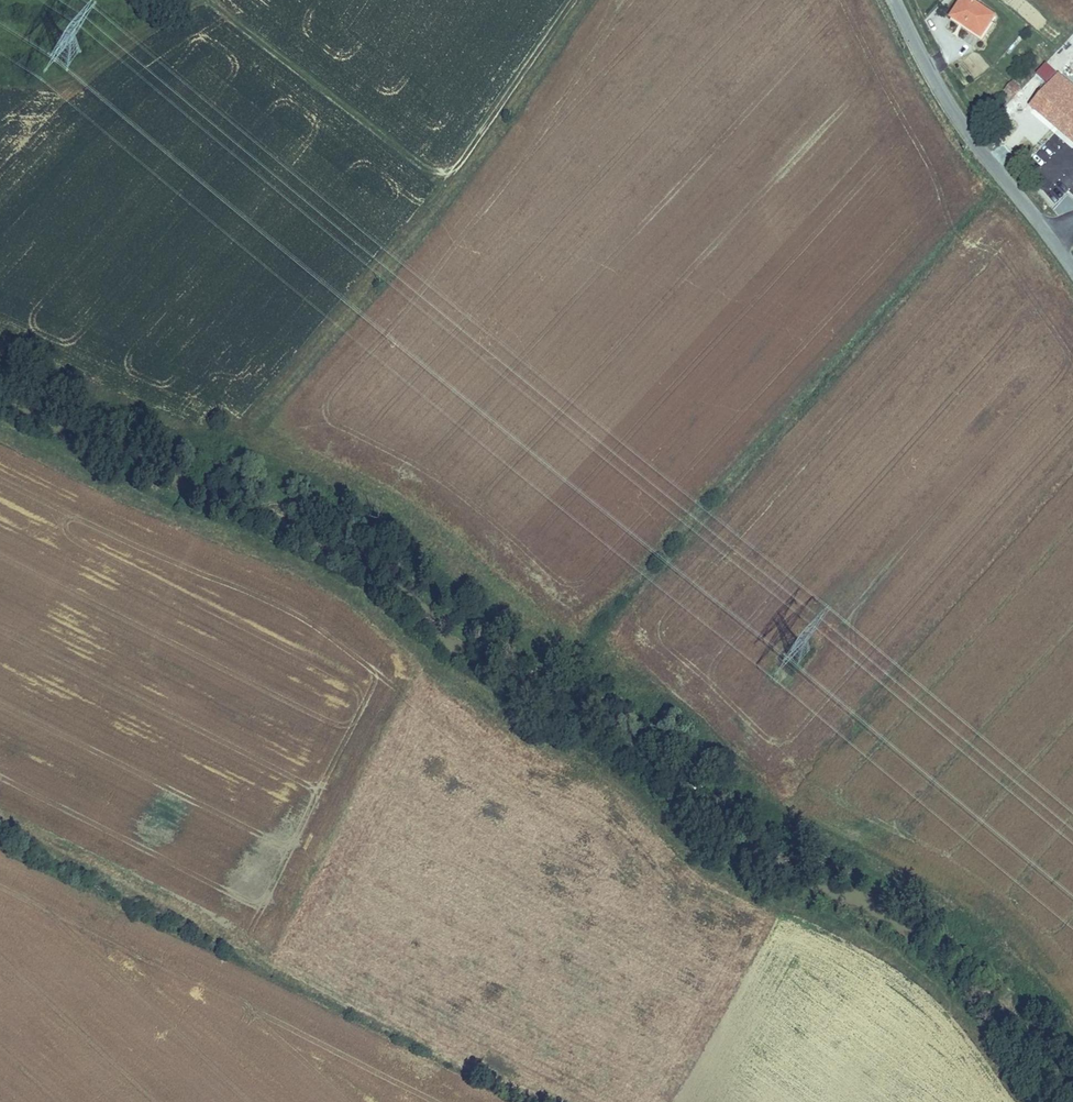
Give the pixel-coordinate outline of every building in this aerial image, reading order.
[(993,18),(969,0),(963,0),(951,17),(979,38),(993,18)] [(1058,74),(1030,104),(1072,142),(1072,87),(1058,74)] [(1006,93),(1012,98),(1020,90),(1013,84),(1012,82),(1003,90),(1006,93)]
